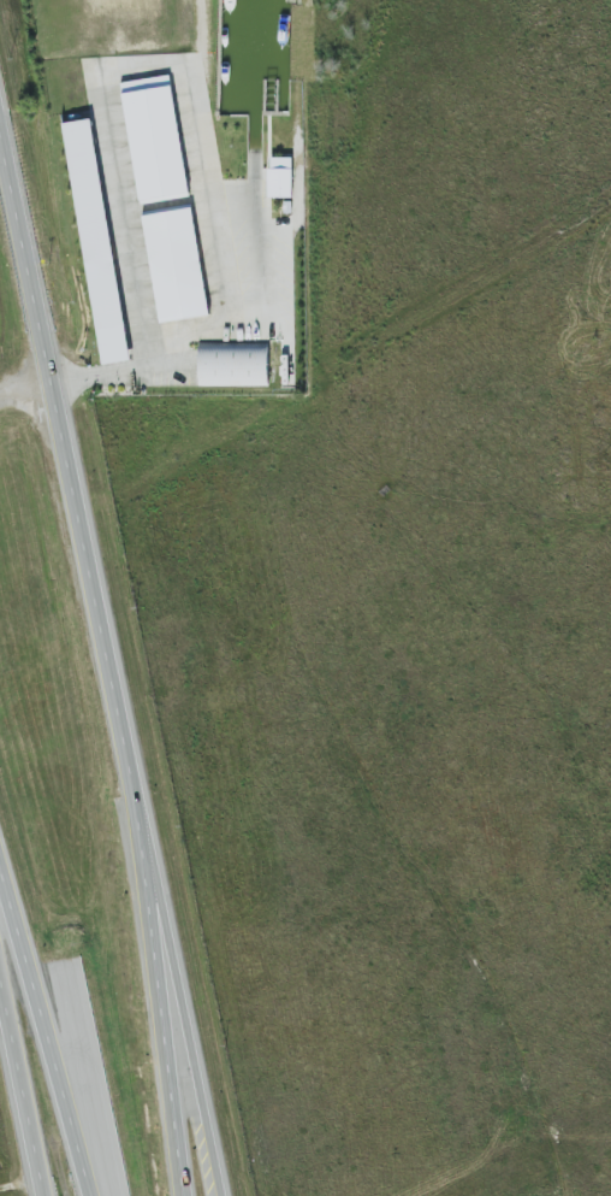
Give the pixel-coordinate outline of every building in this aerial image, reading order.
[(123,82),(139,204),(189,197),(172,75),(123,82)] [(96,119),(67,123),(98,365),(127,362),(96,119)] [(293,198),(293,169),(268,169),(268,197),(293,198)] [(144,213),(160,323),(209,316),(193,205),(144,213)] [(270,344),(200,342),(199,386),(269,387),(270,344)]
